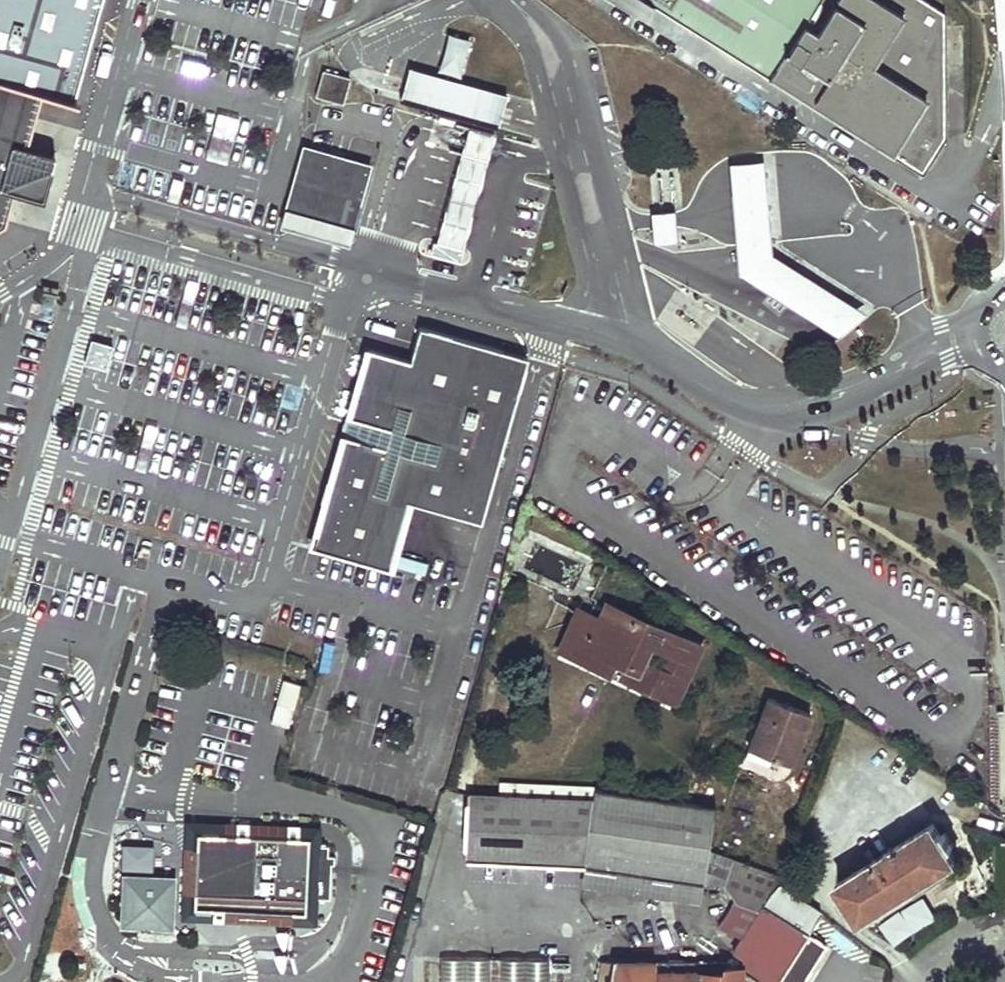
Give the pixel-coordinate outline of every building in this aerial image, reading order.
[(5,225),(14,191),(31,195),(42,198),(54,156),(42,152),(26,148),(42,90),(72,98),(100,0),(0,0),(0,228),(5,225)] [(922,172),(943,137),(941,12),(922,0),(646,0),(922,172)] [(437,74),(459,81),(471,42),(448,36),(437,74)] [(236,45),(234,89),(252,90),(254,45),(236,45)] [(409,67),(400,100),(497,127),(506,94),(409,67)] [(323,70),(316,95),(342,102),(349,78),(323,70)] [(436,241),(463,249),(495,134),(469,126),(436,241)] [(351,229),(369,165),(304,146),(285,211),(351,229)] [(763,160),(728,163),(738,273),(836,335),(865,312),(771,253),(763,160)] [(675,210),(650,212),(652,241),(677,239),(675,210)] [(436,241),(432,240),(429,253),(459,262),(463,249),(436,241)] [(481,522),(528,357),(419,326),(410,360),(369,348),(349,416),(360,419),(355,438),(344,435),(312,547),(388,569),(407,501),(481,522)] [(349,416),(344,435),(355,438),(360,419),(349,416)] [(617,680),(678,707),(705,647),(603,601),(596,616),(575,607),(555,652),(608,676),(613,664),(622,668),(617,680)] [(288,726),(300,684),(283,679),(271,721),(288,726)] [(745,748),(791,766),(811,713),(765,696),(745,748)] [(584,789),(583,801),(593,801),(595,790),(584,789)] [(583,865),(703,880),(713,805),(595,790),(593,801),(583,801),(574,864),(583,865)] [(464,858),(574,864),(583,801),(578,800),(468,794),(464,858)] [(860,918),(956,860),(950,849),(954,846),(945,831),(940,833),(933,822),(907,838),(903,831),(893,836),(897,844),(838,879),(845,892),(841,895),(849,910),(854,908),(860,918)] [(186,900),(313,906),(313,897),(318,897),(318,901),(325,901),(325,897),(329,898),(331,863),(333,864),(336,861),(336,857),(334,855),(328,855),(328,845),(325,845),(325,842),(319,842),(318,844),(315,844),(315,838),(189,833),(188,846),(187,871),(186,900)] [(121,843),(120,868),(187,871),(188,846),(121,843)] [(734,903),(744,906),(764,872),(731,860),(722,884),(734,903)] [(582,887),(700,901),(703,880),(583,865),(580,886),(582,887)] [(820,914),(779,883),(780,878),(764,872),(744,906),(757,911),(732,951),(743,958),(737,966),(762,981),(800,981),(825,945),(806,935),(820,914)] [(172,878),(124,876),(123,924),(170,926),(172,878)] [(438,981),(547,981),(547,958),(438,958),(438,981)] [(600,961),(596,981),(606,981),(611,961),(600,961)] [(737,966),(727,966),(727,961),(611,961),(606,981),(737,981),(737,966)]
